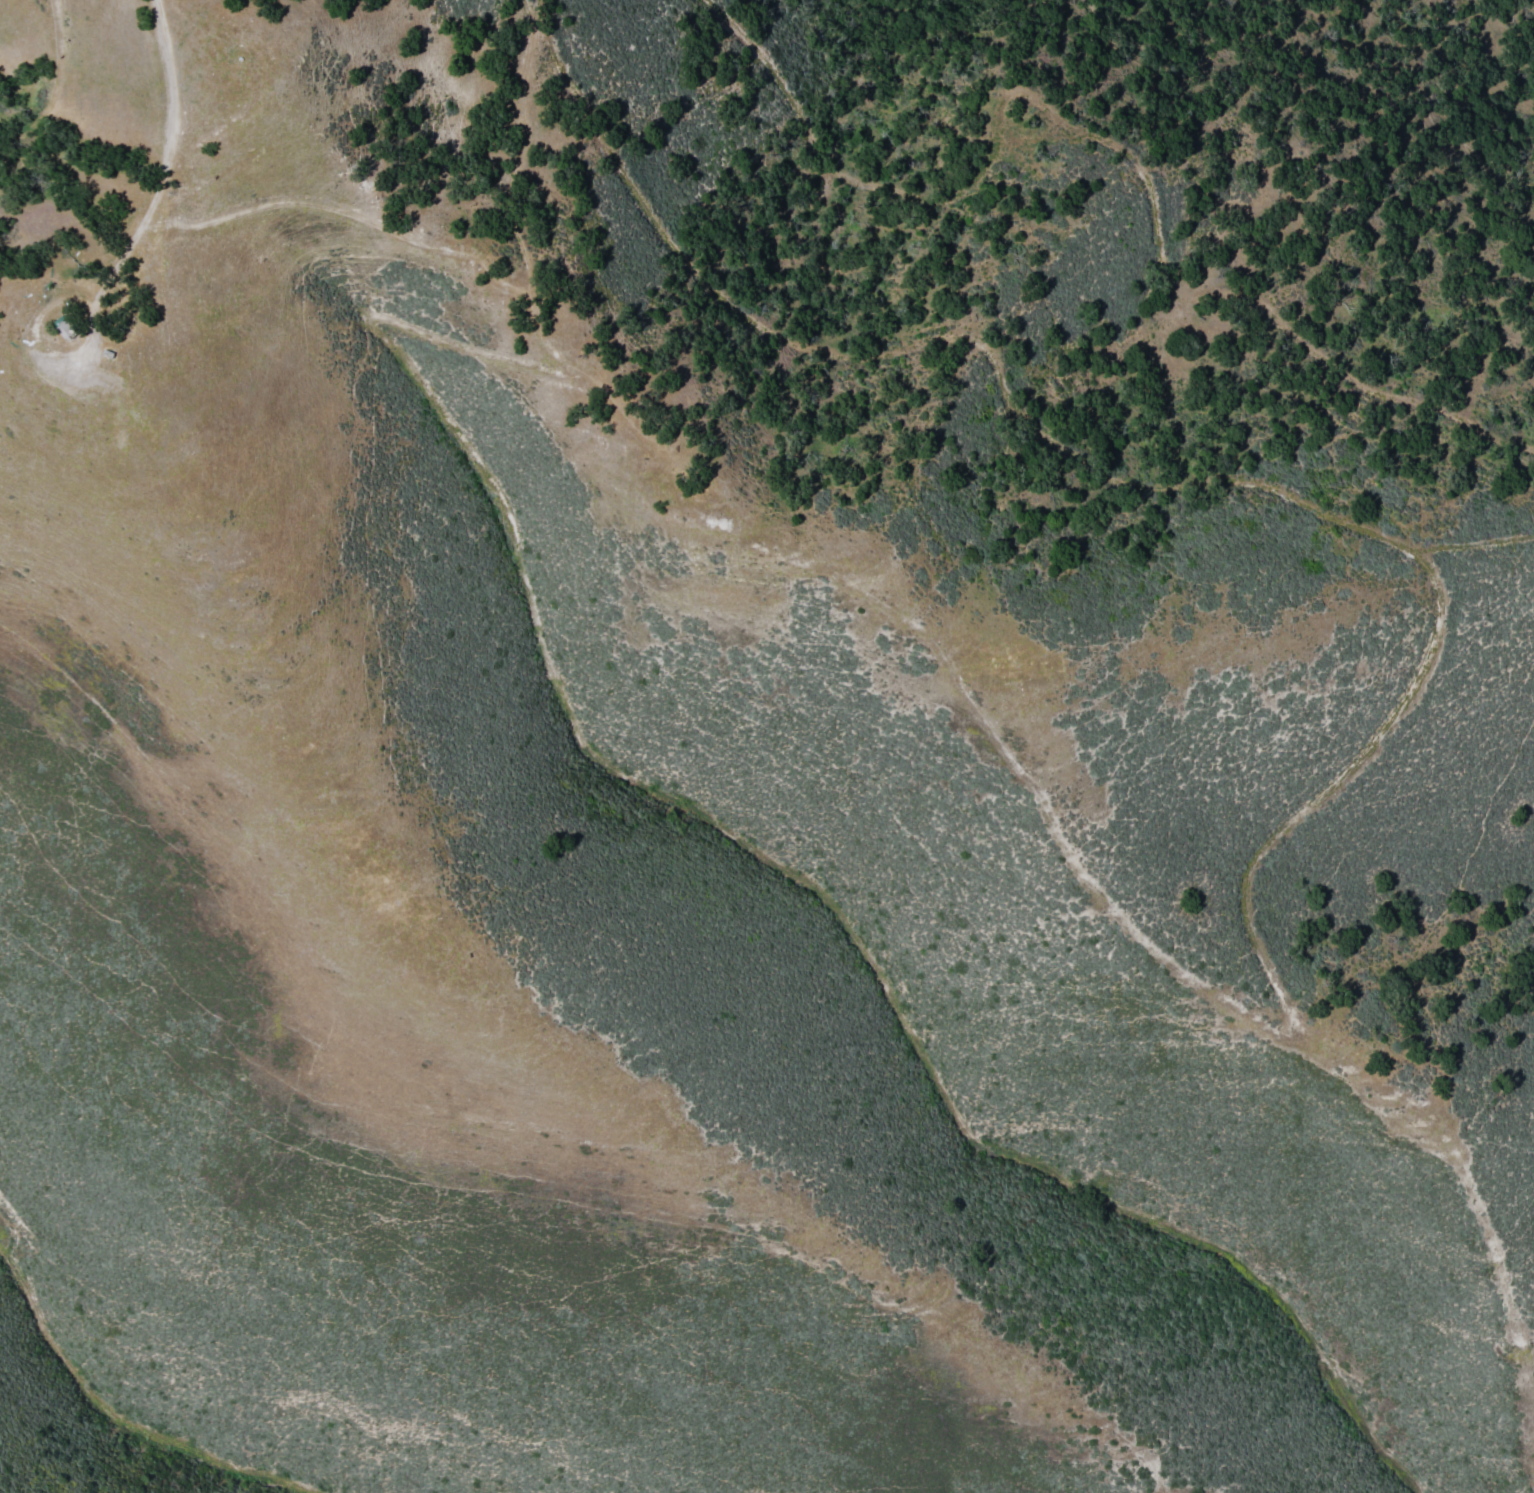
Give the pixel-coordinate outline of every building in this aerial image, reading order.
[(69,343),(53,322),(70,309),(86,330),(69,343)]
